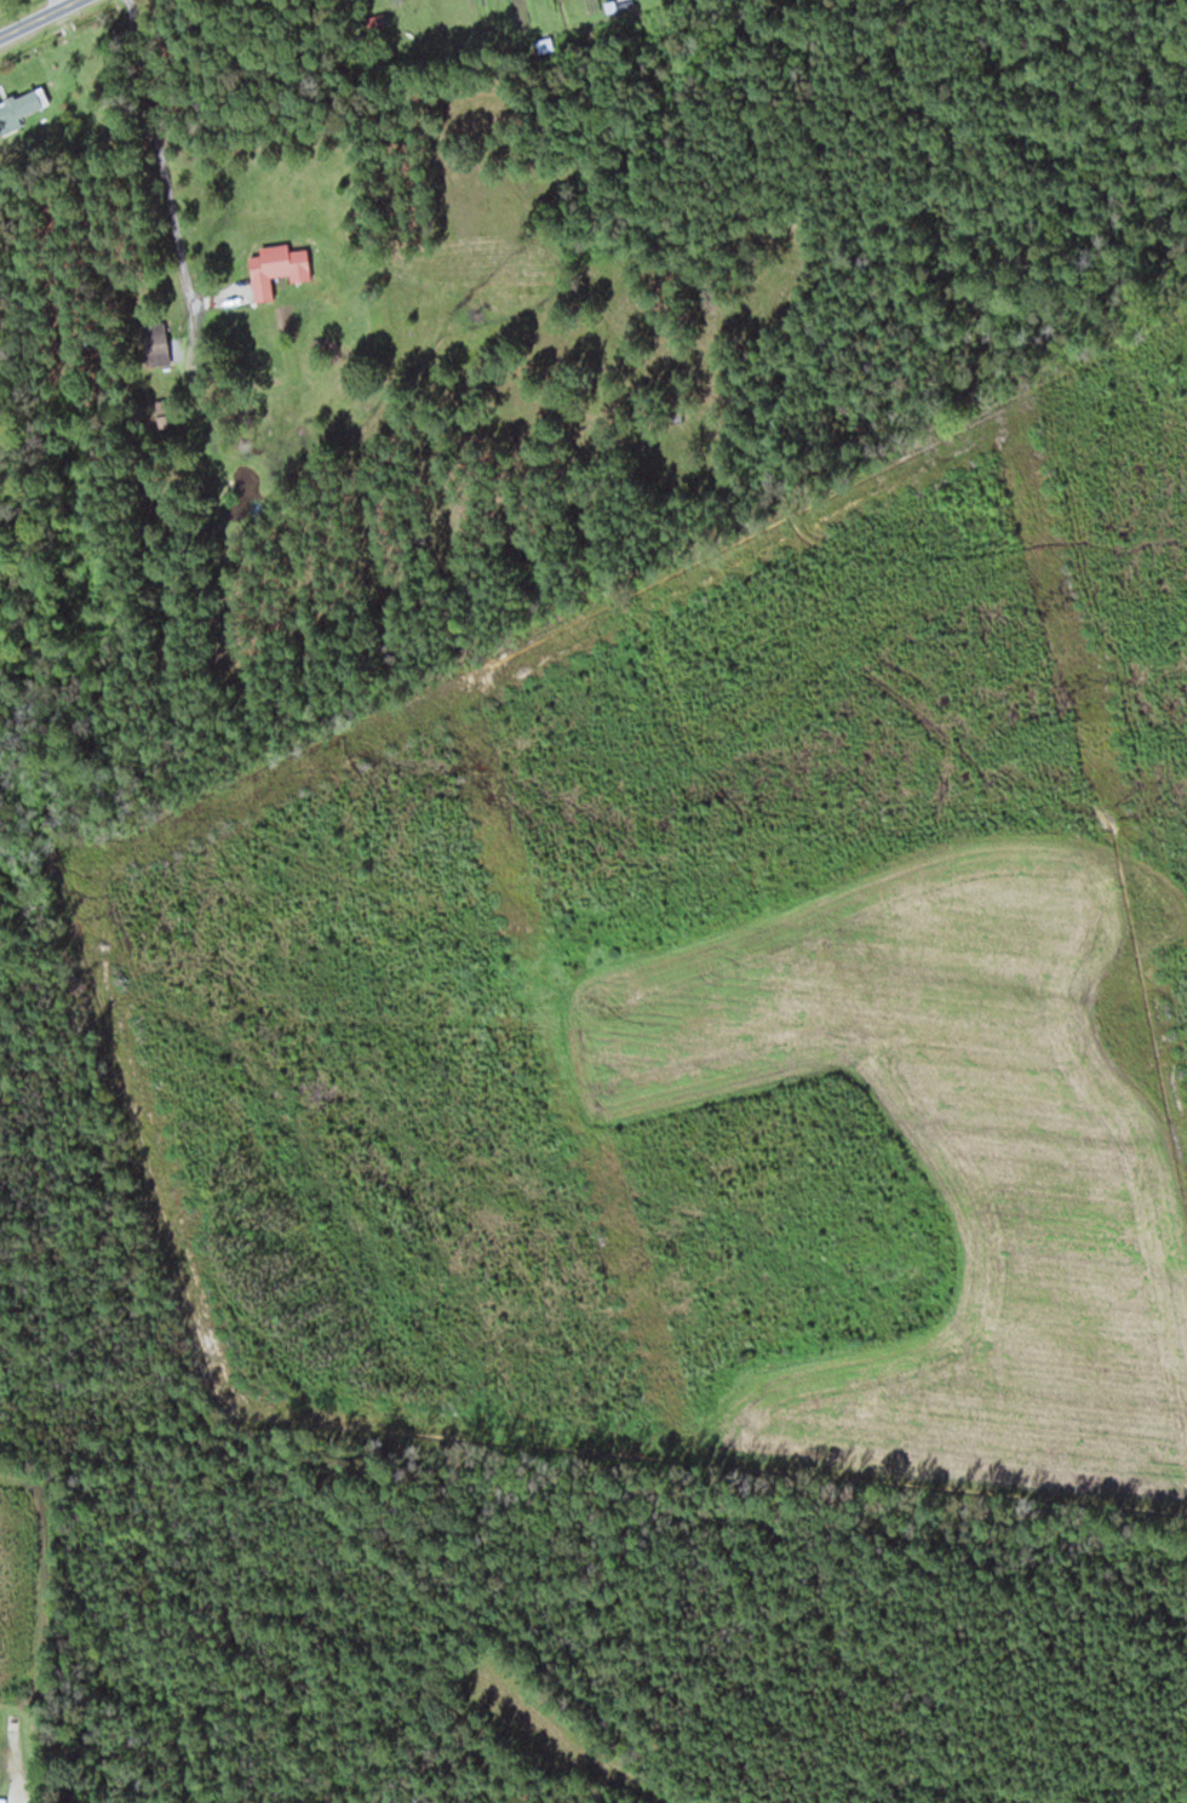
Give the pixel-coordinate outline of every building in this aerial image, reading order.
[(386,27),(383,14),(368,17),(372,31),(386,27)] [(24,126),(20,116),(50,104),(43,86),(0,103),(0,135),(24,126)] [(309,247),(291,249),(290,243),(260,246),(261,254),(250,255),(255,300),(274,298),(272,275),(291,273),(292,280),(312,278),(309,247)] [(142,324),(148,367),(172,363),(165,320),(142,324)]
